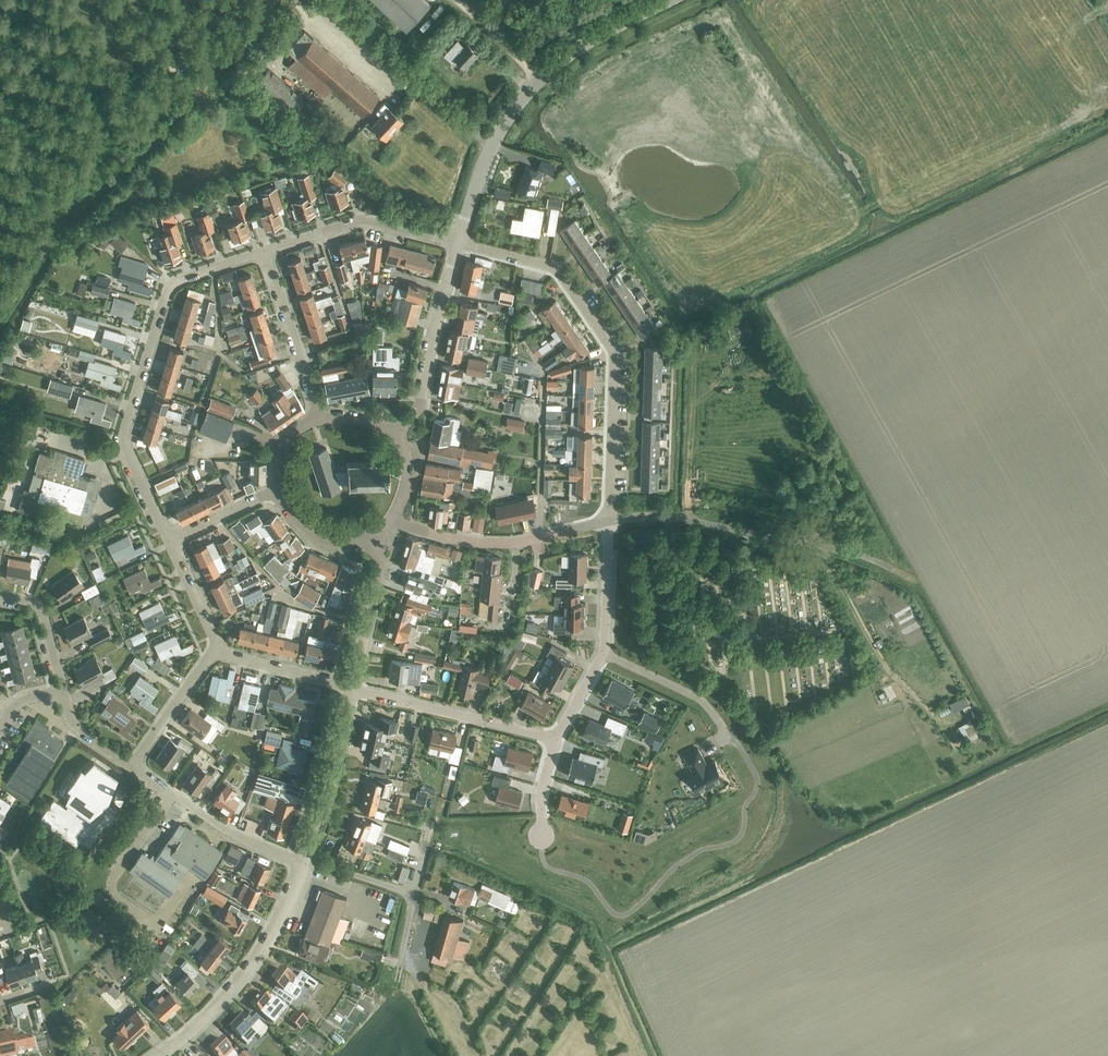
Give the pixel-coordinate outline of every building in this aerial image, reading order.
[(407,30),(430,4),(425,0),(374,0),(407,30)] [(451,26),(464,38),(470,31),(458,19),(451,26)] [(360,115),(378,95),(304,30),(287,50),(295,57),(288,66),(323,97),(330,88),(360,115)] [(468,44),(465,47),(457,41),(445,55),(452,61),(455,58),(466,68),(479,54),(468,44)] [(239,81),(242,84),(260,64),(256,61),(239,81)] [(252,87),(289,118),(305,99),(268,68),(252,87)] [(299,110),(307,116),(314,109),(306,102),(299,110)] [(371,125),(386,139),(403,120),(383,103),(376,111),(380,115),(371,125)] [(544,170),(552,173),(555,165),(542,160),(538,170),(527,166),(517,190),(533,196),(544,170)] [(276,169),(280,179),(291,175),(286,165),(276,169)] [(292,202),(297,218),(315,213),(309,197),(315,195),(306,167),(296,171),(298,177),(297,177),(302,192),(299,193),(301,199),(292,202)] [(328,176),(340,186),(346,179),(334,169),(328,176)] [(342,186),(337,188),(337,187),(336,186),(335,184),(333,184),(332,183),(331,183),(329,184),(330,185),(325,187),(326,191),(325,191),(330,207),(347,202),(346,199),(349,198),(347,192),(345,193),(342,186)] [(275,187),(260,192),(266,211),(259,213),(264,229),(283,223),(280,213),(284,212),(275,187)] [(493,196),(508,198),(510,190),(495,188),(493,196)] [(547,206),(561,208),(563,200),(548,198),(547,206)] [(181,212),(187,208),(182,200),(176,204),(181,212)] [(226,224),(232,240),(249,234),(243,219),(249,217),(243,200),(233,204),(239,220),(226,224)] [(580,208),(584,213),(589,210),(584,202),(582,203),(584,205),(580,208)] [(522,232),(539,234),(543,210),(526,207),(522,232)] [(547,233),(555,234),(559,209),(552,208),(547,233)] [(166,235),(157,238),(160,247),(159,247),(164,263),(181,257),(176,243),(182,241),(176,223),(172,211),(160,215),(164,227),(166,235)] [(197,252),(214,246),(209,231),(214,229),(209,212),(196,216),(201,232),(190,236),(191,237),(186,238),(189,247),(194,245),(197,252)] [(569,243),(584,233),(574,220),(559,230),(569,243)] [(578,257),(593,247),(584,233),(569,243),(578,257)] [(111,242),(120,250),(126,244),(117,235),(111,242)] [(351,242),(355,255),(368,252),(364,238),(351,242)] [(359,270),(356,261),(355,255),(351,242),(338,245),(342,259),(349,257),(351,263),(354,271),(359,270)] [(389,244),(386,259),(430,270),(433,258),(426,256),(426,254),(389,244)] [(588,271),(603,261),(593,247),(578,257),(588,271)] [(314,268),(327,264),(324,254),(317,257),(318,260),(312,262),(314,268)] [(123,265),(119,279),(131,283),(130,288),(148,293),(150,287),(141,284),(145,270),(147,264),(133,260),(121,256),(119,263),(123,265)] [(369,270),(373,285),(376,284),(377,268),(374,256),(366,258),(369,270)] [(463,274),(484,279),(485,274),(481,273),(483,264),(491,266),(493,260),(476,256),(475,262),(466,260),(463,274)] [(300,257),(287,261),(292,275),(304,271),(300,257)] [(597,285),(603,281),(612,275),(603,261),(588,271),(597,285)] [(334,265),(339,281),(348,279),(343,262),(334,265)] [(332,279),(327,265),(319,267),(323,282),(332,279)] [(232,278),(240,276),(238,267),(229,269),(232,278)] [(304,271),(292,275),(297,290),(309,286),(307,279),(313,277),(311,270),(305,272),(304,271)] [(487,285),(498,287),(501,272),(490,270),(487,285)] [(612,295),(627,285),(617,271),(612,275),(603,281),(612,295)] [(82,272),(80,284),(88,286),(90,273),(82,272)] [(394,283),(396,276),(383,272),(378,288),(385,290),(388,281),(394,283)] [(243,292),(255,288),(250,274),(238,278),(243,292)] [(483,286),(484,279),(463,274),(460,289),(477,292),(478,285),(483,286)] [(423,283),(423,276),(414,275),(413,282),(423,283)] [(525,291),(528,280),(522,278),(519,290),(525,291)] [(531,292),(533,281),(528,280),(525,291),(531,292)] [(536,294),(539,282),(533,281),(531,292),(536,294)] [(539,282),(536,294),(542,295),(545,284),(539,282)] [(402,321),(412,284),(408,283),(406,290),(397,287),(388,317),(402,321)] [(90,292),(106,297),(109,289),(92,284),(90,292)] [(412,284),(402,321),(415,325),(425,288),(412,284)] [(622,309),(636,299),(627,285),(612,295),(622,309)] [(182,310),(194,314),(195,310),(199,311),(200,307),(197,306),(199,299),(202,300),(204,292),(188,288),(182,310)] [(255,288),(243,292),(248,307),(260,303),(255,288)] [(226,298),(232,296),(230,289),(224,291),(226,298)] [(502,291),(500,301),(512,303),(514,294),(502,291)] [(518,300),(531,303),(533,294),(521,291),(518,300)] [(316,307),(332,302),(330,294),(314,299),(311,292),(299,296),(304,311),(316,307)] [(114,296),(109,311),(123,315),(122,320),(139,325),(141,319),(131,317),(135,302),(114,296)] [(354,313),(365,311),(363,298),(352,299),(354,313)] [(547,324),(564,312),(555,299),(544,307),(544,308),(538,312),(547,324)] [(631,323),(646,313),(636,299),(622,309),(631,323)] [(204,317),(213,319),(214,315),(211,314),(212,312),(211,312),(214,302),(209,301),(204,317)] [(459,313),(476,316),(485,318),(487,312),(477,310),(478,305),(462,301),(459,313)] [(486,309),(496,311),(497,303),(487,301),(486,309)] [(223,318),(231,315),(228,305),(220,307),(223,318)] [(321,321),(316,307),(304,311),(309,325),(321,321)] [(254,327),(267,323),(262,309),(249,313),(254,327)] [(329,311),(331,317),(337,315),(335,309),(329,311)] [(522,315),(527,322),(536,316),(531,309),(522,315)] [(29,310),(27,321),(34,322),(36,311),(29,310)] [(190,328),(194,314),(182,310),(177,324),(190,328)] [(555,336),(572,324),(564,312),(547,324),(553,320),(558,328),(552,332),(555,336)] [(336,316),(341,331),(348,328),(343,313),(336,316)] [(472,332),(476,316),(459,313),(456,328),(467,331),(472,332)] [(646,313),(631,323),(641,337),(655,327),(646,313)] [(74,322),(96,329),(98,320),(77,314),(74,322)] [(321,321),(309,325),(313,340),(326,336),(321,321)] [(356,334),(372,329),(370,321),(353,326),(353,327),(356,334)] [(259,341),(271,337),(267,323),(254,327),(254,328),(249,329),(253,343),(259,341)] [(746,323),(736,327),(738,333),(748,329),(746,323)] [(185,342),(190,328),(177,324),(173,338),(185,342)] [(227,336),(244,331),(242,324),(225,330),(227,336)] [(569,344),(581,336),(572,324),(555,336),(558,340),(564,336),(569,344)] [(104,328),(100,343),(115,348),(114,353),(129,357),(131,351),(122,349),(126,334),(104,328)] [(467,331),(456,328),(451,328),(448,341),(467,346),(474,347),(475,343),(469,342),(468,346),(464,345),(467,331)] [(244,331),(227,336),(229,343),(241,339),(238,333),(244,331)] [(212,346),(214,338),(205,335),(204,337),(198,335),(197,341),(212,346)] [(564,348),(560,351),(566,359),(570,357),(576,353),(578,357),(590,349),(581,336),(569,344),(564,348)] [(259,341),(253,343),(258,357),(264,356),(268,355),(276,352),(271,337),(259,341)] [(465,352),(467,346),(448,341),(445,356),(460,359),(462,351),(465,352)] [(539,348),(542,353),(552,346),(548,341),(539,348)] [(390,346),(372,346),(371,391),(394,392),(395,367),(397,367),(397,356),(390,356),(390,346)] [(166,361),(179,365),(183,351),(170,347),(166,361)] [(644,364),(662,365),(663,348),(645,347),(644,364)] [(79,349),(77,356),(88,360),(84,373),(100,378),(99,383),(119,389),(121,383),(111,380),(115,367),(94,361),(92,360),(94,354),(79,349)] [(555,354),(543,363),(547,369),(559,360),(555,354)] [(270,361),(268,355),(264,356),(258,357),(256,358),(258,365),(270,361)] [(195,367),(205,370),(207,362),(192,357),(190,364),(195,366),(195,367)] [(467,364),(487,368),(488,361),(469,357),(467,364)] [(174,380),(179,365),(166,361),(161,376),(174,380)] [(348,396),(345,378),(339,379),(337,372),(347,370),(346,364),(319,369),(322,383),(324,383),(328,400),(338,398),(338,399),(344,398),(344,397),(348,396)] [(485,376),(487,368),(467,364),(466,372),(485,376)] [(555,368),(549,370),(551,376),(557,374),(572,370),(570,364),(555,368)] [(662,381),(662,365),(644,364),(644,380),(662,381)] [(455,382),(461,383),(463,370),(459,369),(460,368),(443,365),(441,379),(455,382)] [(573,367),(573,380),(594,381),(595,366),(581,365),(581,367),(573,367)] [(284,405),(292,418),(304,410),(292,390),(280,372),(274,376),(283,389),(281,390),(282,392),(289,402),(284,405)] [(345,378),(348,396),(353,395),(353,396),(358,395),(358,394),(368,392),(364,375),(345,378)] [(170,394),(174,380),(161,376),(157,390),(170,394)] [(441,379),(438,394),(452,397),(455,398),(454,403),(472,406),(473,402),(458,399),(461,383),(455,382),(441,379)] [(547,387),(558,388),(558,380),(547,379),(547,387)] [(573,380),(573,395),(580,395),(594,396),(594,381),(573,380)] [(661,397),(662,381),(644,380),(643,397),(661,397)] [(59,382),(55,393),(69,397),(70,394),(72,386),(59,382)] [(249,394),(255,404),(263,398),(256,388),(249,394)] [(493,398),(502,400),(504,393),(495,391),(493,398)] [(272,431),(292,418),(284,405),(289,402),(282,392),(273,398),(277,404),(261,415),(272,431)] [(572,407),(571,410),(593,411),(594,396),(580,395),(579,407),(572,407)] [(173,417),(179,419),(181,412),(166,407),(168,400),(155,396),(151,411),(164,415),(164,414),(173,417)] [(206,408),(230,418),(235,406),(211,396),(206,408)] [(84,397),(79,412),(95,416),(94,421),(109,425),(110,420),(101,417),(105,403),(84,397)] [(661,414),(661,397),(643,397),(643,414),(644,414),(651,414),(661,414)] [(512,410),(521,412),(522,402),(514,401),(512,410)] [(188,420),(196,423),(199,412),(192,409),(188,420)] [(557,410),(554,409),(546,409),(546,427),(561,428),(561,418),(557,418),(557,410)] [(199,431),(225,440),(233,420),(207,410),(199,431)] [(593,426),(593,411),(571,410),(571,425),(579,425),(593,426)] [(159,429),(164,415),(151,411),(147,425),(159,429)] [(643,421),(642,438),(660,438),(660,422),(651,421),(651,414),(644,414),(644,421),(643,421)] [(431,438),(431,439),(431,440),(455,445),(459,445),(462,431),(458,430),(460,419),(446,415),(445,421),(435,419),(431,438)] [(177,426),(179,419),(173,417),(171,424),(177,426)] [(524,421),(514,419),(513,427),(523,429),(524,421)] [(147,425),(142,439),(150,442),(149,445),(156,460),(164,457),(158,444),(155,443),(159,429),(147,425)] [(545,436),(562,437),(562,429),(545,429),(545,436)] [(167,438),(173,440),(175,433),(169,431),(167,438)] [(578,449),(592,450),(592,435),(578,434),(573,434),(573,447),(578,447),(578,449)] [(659,455),(660,438),(642,438),(642,454),(659,455)] [(488,452),(455,445),(431,440),(428,456),(467,465),(468,461),(492,467),(493,459),(495,459),(497,451),(488,449),(488,452)] [(347,470),(334,470),(326,446),(308,453),(321,494),(340,488),(337,481),(347,481),(348,487),(388,484),(388,461),(347,462),(347,470)] [(591,465),(592,450),(578,449),(577,459),(571,459),(571,464),(591,465)] [(79,476),(84,459),(55,450),(53,456),(39,452),(34,470),(36,470),(35,474),(33,474),(28,490),(23,488),(17,509),(33,514),(38,498),(89,514),(94,499),(91,498),(96,480),(79,475),(79,476)] [(179,463),(192,458),(189,452),(177,457),(179,463)] [(659,466),(659,455),(642,454),(641,471),(659,471),(668,471),(668,467),(659,466)] [(175,466),(178,472),(188,467),(185,461),(175,466)] [(256,481),(265,481),(265,461),(249,461),(248,474),(250,474),(251,480),(243,484),(247,493),(254,489),(253,485),(256,483),(256,481)] [(447,478),(459,480),(461,470),(426,463),(424,474),(447,479),(447,478)] [(591,465),(571,464),(570,464),(569,477),(577,477),(577,479),(591,480),(591,465)] [(473,483),(472,488),(489,491),(492,469),(475,467),(473,483)] [(218,469),(210,472),(214,483),(222,480),(218,469)] [(221,475),(227,488),(235,484),(229,471),(221,475)] [(658,488),(659,471),(641,471),(641,488),(658,488)] [(154,483),(158,493),(178,485),(174,474),(154,483)] [(195,482),(192,476),(188,477),(187,474),(177,478),(181,488),(195,482)] [(421,493),(452,498),(455,482),(423,477),(421,493)] [(195,482),(198,487),(204,484),(201,479),(195,482)] [(590,495),(591,480),(577,479),(577,481),(570,481),(569,494),(576,494),(590,495)] [(473,483),(463,481),(462,489),(471,490),(471,488),(472,488),(473,483)] [(182,488),(184,494),(190,491),(188,485),(182,488)] [(217,490),(203,497),(208,509),(222,502),(229,499),(224,487),(217,490)] [(178,497),(184,494),(182,488),(176,491),(178,497)] [(0,500),(6,502),(9,491),(3,490),(0,500)] [(195,515),(208,509),(203,497),(189,503),(195,515)] [(516,501),(497,505),(500,521),(536,514),(534,504),(533,497),(516,501)] [(115,504),(120,515),(128,512),(123,501),(115,504)] [(7,513),(9,506),(0,503),(0,511),(7,513)] [(181,522),(195,515),(189,503),(175,510),(181,522)] [(446,518),(447,518),(448,510),(444,509),(444,508),(431,506),(428,522),(442,524),(443,520),(446,521),(446,518)] [(457,522),(470,524),(472,511),(459,509),(457,522)] [(246,522),(248,525),(252,532),(259,527),(265,535),(271,531),(275,537),(287,529),(276,513),(263,522),(257,514),(246,522)] [(472,529),(482,531),(485,516),(475,514),(472,529)] [(239,520),(232,524),(239,534),(245,529),(239,520)] [(6,526),(2,534),(8,537),(12,529),(6,526)] [(295,536),(293,538),(288,531),(273,542),(278,549),(282,546),(289,556),(281,561),(274,554),(263,564),(279,581),(284,575),(283,574),(294,563),(291,559),(296,556),(294,553),(303,547),(295,536)] [(143,545),(133,549),(127,535),(107,545),(114,559),(125,553),(127,558),(145,550),(143,545)] [(423,570),(430,572),(434,559),(436,553),(449,557),(452,547),(407,535),(399,563),(423,570)] [(217,542),(222,553),(234,547),(229,537),(217,542)] [(200,563),(219,554),(212,541),(194,549),(200,563)] [(49,553),(50,547),(32,544),(30,549),(49,553)] [(452,555),(459,557),(461,550),(454,548),(452,555)] [(316,574),(323,557),(309,551),(303,565),(309,568),(308,573),(314,576),(315,574),(316,574)] [(556,578),(556,586),(572,586),(584,587),(584,580),(586,580),(587,553),(570,553),(570,555),(562,555),(562,565),(569,566),(569,579),(556,578)] [(219,554),(200,563),(207,577),(219,571),(225,568),(219,554)] [(485,555),(485,556),(476,555),(475,570),(483,570),(479,617),(487,617),(497,618),(502,572),(499,572),(501,557),(485,555)] [(28,576),(36,577),(39,558),(31,556),(29,566),(8,562),(5,578),(19,580),(18,582),(27,583),(28,576)] [(323,557),(316,574),(323,577),(324,574),(331,577),(337,562),(323,557)] [(285,574),(288,577),(298,567),(295,564),(285,574)] [(91,568),(96,580),(104,577),(99,565),(91,568)] [(341,588),(347,590),(355,570),(342,565),(327,602),(335,606),(340,595),(338,594),(341,588)] [(465,580),(467,572),(450,568),(448,576),(465,580)] [(158,578),(149,582),(143,569),(123,578),(129,592),(145,585),(147,589),(160,583),(158,578)] [(533,569),(530,584),(539,586),(542,570),(533,569)] [(409,574),(404,587),(412,589),(410,595),(428,601),(430,595),(420,591),(422,586),(434,590),(440,592),(443,584),(446,577),(430,572),(423,570),(421,576),(420,575),(419,578),(409,574)] [(52,586),(62,600),(83,585),(73,571),(52,586)] [(236,590),(260,578),(256,572),(234,583),(230,576),(211,585),(218,599),(236,590)] [(293,594),(310,605),(319,591),(302,580),(293,594)] [(81,590),(85,598),(99,591),(95,583),(81,590)] [(236,590),(218,599),(224,612),(235,607),(235,605),(242,602),(241,600),(244,599),(247,605),(265,596),(261,587),(243,596),(239,595),(236,590)] [(102,598),(100,593),(89,599),(92,604),(102,598)] [(395,615),(409,620),(411,612),(420,615),(423,609),(429,611),(429,613),(436,615),(439,607),(432,605),(433,603),(428,601),(410,595),(408,595),(406,603),(399,601),(395,615)] [(474,607),(476,596),(465,595),(463,606),(474,607)] [(564,614),(585,615),(586,603),(571,602),(571,596),(555,595),(554,607),(564,607),(564,614)] [(108,603),(113,613),(119,610),(114,600),(108,603)] [(266,646),(269,633),(274,611),(277,602),(270,601),(265,623),(258,621),(255,630),(254,630),(251,642),(266,646)] [(173,611),(165,615),(158,602),(139,611),(147,629),(176,616),(173,611)] [(281,649),(291,607),(291,606),(282,604),(277,602),(274,611),(280,613),(277,624),(279,625),(277,635),(269,633),(266,646),(281,649)] [(291,607),(281,649),(295,653),(298,640),(291,639),(296,618),(307,620),(309,612),(307,611),(298,609),(291,607)] [(585,626),(585,615),(564,614),(564,621),(554,620),(553,632),(570,633),(570,626),(585,626)] [(405,632),(409,620),(395,615),(388,635),(402,639),(399,648),(406,651),(409,642),(406,641),(409,633),(405,632)] [(108,628),(93,636),(83,617),(64,627),(72,643),(86,635),(92,646),(112,636),(108,628)] [(318,659),(323,639),(328,619),(321,618),(317,637),(309,635),(304,655),(318,659)] [(524,629),(535,629),(536,620),(524,619),(524,629)] [(109,625),(115,637),(120,634),(113,621),(109,623),(109,625)] [(25,638),(22,625),(1,630),(4,640),(0,641),(0,646),(5,644),(5,643),(25,638)] [(251,642),(254,630),(240,626),(237,639),(251,642)] [(330,637),(338,639),(341,629),(333,627),(330,637)] [(133,643),(134,644),(146,638),(142,630),(124,639),(127,646),(133,643)] [(521,638),(535,642),(537,635),(523,631),(521,638)] [(189,644),(181,648),(174,634),(154,644),(161,658),(176,651),(178,656),(192,649),(189,644)] [(519,637),(514,645),(522,649),(526,642),(519,637)] [(28,650),(25,638),(5,643),(5,644),(7,652),(0,654),(0,655),(1,659),(8,657),(8,656),(28,650)] [(323,639),(318,659),(333,662),(336,649),(337,642),(323,639)] [(420,651),(436,652),(437,644),(420,643),(420,651)] [(550,665),(567,675),(574,663),(563,657),(566,651),(552,644),(547,654),(554,658),(550,665)] [(514,646),(511,651),(520,657),(524,651),(514,646)] [(680,649),(682,662),(690,661),(688,648),(680,649)] [(11,668),(32,663),(28,650),(8,656),(8,657),(10,665),(3,667),(4,672),(12,670),(11,668)] [(415,659),(435,661),(435,654),(415,652),(415,659)] [(130,664),(143,672),(148,665),(135,656),(130,664)] [(112,667),(103,672),(94,657),(86,661),(87,663),(75,670),(84,686),(102,676),(105,682),(116,676),(112,667)] [(153,665),(166,674),(170,667),(157,658),(153,665)] [(444,659),(443,666),(462,671),(457,692),(473,695),(476,683),(488,685),(491,673),(479,670),(479,668),(464,664),(465,661),(454,658),(453,661),(444,659)] [(390,678),(419,682),(422,663),(392,659),(390,678)] [(11,668),(12,670),(14,678),(6,680),(8,685),(15,683),(15,681),(35,676),(32,663),(11,668)] [(491,670),(498,672),(500,665),(493,663),(491,670)] [(550,681),(561,687),(567,675),(550,665),(545,673),(538,669),(533,679),(531,678),(529,682),(544,691),(550,681)] [(513,666),(510,673),(524,678),(526,670),(513,666)] [(226,682),(231,684),(235,669),(229,668),(227,678),(213,674),(207,696),(222,699),(226,682)] [(506,681),(518,688),(522,681),(510,674),(506,681)] [(142,702),(154,711),(157,706),(149,700),(158,688),(140,676),(131,688),(145,698),(142,702)] [(625,708),(634,691),(612,678),(602,695),(625,708)] [(245,701),(256,704),(260,686),(244,681),(237,706),(244,708),(245,701)] [(420,689),(438,692),(439,684),(421,682),(420,689)] [(270,688),(267,703),(301,712),(296,732),(306,734),(311,714),(314,702),(291,696),(292,693),(293,686),(280,683),(278,690),(270,688)] [(109,689),(102,700),(107,703),(105,706),(114,712),(109,719),(121,727),(118,731),(133,741),(136,736),(128,731),(137,719),(126,712),(130,707),(120,700),(113,695),(114,693),(109,689)] [(520,706),(543,719),(552,704),(529,691),(520,706)] [(883,702),(888,699),(884,692),(879,694),(883,702)] [(969,703),(965,695),(950,703),(954,711),(969,703)] [(669,711),(673,701),(664,698),(661,708),(669,711)] [(191,708),(180,723),(200,737),(211,723),(216,726),(217,727),(221,730),(225,724),(219,721),(207,712),(203,717),(191,708)] [(256,727),(260,712),(253,710),(249,726),(256,727)] [(233,712),(226,711),(225,719),(231,720),(233,712)] [(645,711),(639,721),(656,731),(662,720),(645,711)] [(266,728),(280,731),(280,729),(264,725),(267,713),(260,712),(256,727),(260,727),(266,728)] [(623,733),(627,723),(609,716),(605,725),(589,719),(583,734),(605,743),(611,728),(623,733)] [(362,735),(384,740),(385,732),(394,734),(397,721),(379,717),(377,725),(365,722),(362,735)] [(5,780),(28,795),(63,742),(46,731),(49,727),(35,718),(6,763),(13,768),(5,780)] [(980,720),(974,723),(977,729),(982,726),(980,720)] [(408,737),(415,739),(418,726),(411,724),(408,737)] [(972,724),(964,728),(968,735),(975,731),(972,724)] [(264,736),(266,728),(260,727),(258,735),(264,736)] [(279,732),(280,731),(266,728),(264,736),(265,736),(263,741),(278,745),(281,732),(279,732)] [(449,760),(457,762),(461,747),(452,745),(455,733),(433,728),(428,745),(451,751),(449,760)] [(362,735),(359,748),(372,751),(370,759),(368,767),(385,771),(387,763),(390,750),(382,748),(384,740),(362,735)] [(487,752),(491,738),(480,735),(476,749),(487,752)] [(666,738),(659,735),(653,747),(659,750),(666,738)] [(468,748),(475,749),(478,739),(470,737),(468,748)] [(188,752),(192,747),(180,738),(176,743),(169,738),(155,758),(169,768),(183,749),(188,752)] [(299,769),(301,769),(305,752),(291,748),(292,741),(283,739),(277,764),(290,767),(290,769),(298,771),(299,769)] [(510,764),(528,769),(533,753),(509,746),(506,757),(496,754),(492,767),(508,771),(510,764)] [(705,760),(698,747),(684,755),(694,772),(689,775),(698,791),(724,776),(715,760),(707,765),(704,761),(705,760)] [(593,782),(598,764),(603,765),(605,757),(585,751),(583,759),(573,756),(567,775),(593,782)] [(116,777),(93,761),(84,770),(81,768),(68,786),(71,788),(66,800),(69,802),(65,806),(53,798),(39,818),(76,844),(80,838),(89,844),(99,829),(101,831),(114,813),(112,812),(114,808),(107,799),(116,777)] [(423,774),(425,767),(413,762),(411,769),(423,774)] [(215,768),(211,773),(197,763),(183,783),(197,793),(205,783),(210,787),(220,772),(215,768)] [(277,797),(294,802),(299,786),(258,772),(252,788),(277,797)] [(537,781),(536,772),(523,772),(523,782),(537,781)] [(495,802),(518,808),(522,791),(509,787),(511,779),(494,774),(492,783),(500,785),(495,802)] [(391,781),(381,779),(380,782),(367,778),(363,794),(378,797),(380,792),(387,794),(391,781)] [(226,782),(213,800),(221,805),(222,805),(227,809),(230,811),(232,808),(238,812),(245,801),(240,797),(233,792),(236,789),(226,782)] [(468,784),(461,789),(467,795),(473,790),(468,784)] [(363,794),(360,809),(374,813),(373,815),(382,817),(384,811),(375,809),(378,797),(363,794)] [(563,794),(558,809),(583,816),(588,802),(563,794)] [(2,820),(5,814),(4,813),(11,803),(0,796),(0,818),(2,820)] [(288,819),(294,802),(277,797),(272,814),(288,819)] [(624,812),(621,820),(630,823),(632,814),(624,812)] [(283,836),(288,819),(272,814),(266,831),(283,836)] [(357,817),(351,832),(365,837),(374,841),(381,824),(371,821),(371,823),(357,817)] [(643,821),(639,829),(648,832),(652,824),(643,821)] [(130,868),(130,869),(133,871),(136,873),(167,896),(168,895),(180,879),(178,877),(187,864),(204,876),(222,851),(218,849),(208,842),(194,832),(191,830),(185,825),(184,826),(182,825),(179,823),(156,857),(149,857),(142,852),(136,859),(130,868)] [(406,837),(412,839),(414,830),(409,829),(406,837)] [(351,832),(345,846),(359,852),(358,854),(363,856),(367,858),(370,851),(374,841),(365,837),(351,832)] [(381,853),(401,861),(403,854),(388,848),(391,841),(386,839),(381,853)] [(226,854),(231,857),(237,859),(240,852),(230,847),(226,854)] [(248,856),(241,871),(249,875),(263,881),(270,866),(254,859),(248,856)] [(361,868),(380,875),(382,870),(363,863),(361,868)] [(209,879),(207,881),(208,882),(215,885),(221,873),(214,869),(209,879)] [(454,881),(449,897),(471,904),(473,896),(478,898),(478,896),(516,912),(520,903),(500,895),(501,891),(495,889),(483,884),(481,890),(476,889),(454,881)] [(237,897),(252,904),(259,889),(245,882),(237,897)] [(207,884),(202,892),(213,898),(215,894),(225,900),(227,896),(207,884)] [(335,940),(340,943),(349,920),(339,916),(346,897),(322,889),(316,905),(305,935),(333,945),(335,940)] [(197,900),(204,904),(209,897),(201,892),(197,900)] [(523,902),(544,912),(548,905),(527,895),(523,902)] [(231,902),(221,920),(228,924),(228,925),(238,931),(246,917),(237,911),(240,907),(231,902)] [(544,915),(525,904),(521,910),(540,921),(544,915)] [(423,917),(439,921),(441,910),(425,906),(423,917)] [(449,955),(464,960),(469,941),(458,937),(464,920),(444,913),(431,961),(446,965),(449,955)] [(502,927),(506,920),(500,917),(496,924),(502,927)] [(509,929),(500,943),(506,947),(515,932),(509,929)] [(197,938),(201,942),(205,937),(201,933),(197,938)] [(209,948),(220,956),(229,944),(219,936),(209,948)] [(298,953),(322,962),(328,946),(303,937),(298,953)] [(171,944),(179,950),(184,945),(175,938),(171,944)] [(197,947),(201,942),(197,938),(192,944),(197,947)] [(120,948),(125,953),(132,945),(128,941),(120,948)] [(584,954),(595,959),(598,950),(587,945),(584,954)] [(210,968),(220,956),(209,948),(200,960),(210,968)] [(15,954),(18,964),(23,979),(37,974),(36,972),(42,969),(36,950),(29,952),(32,960),(25,962),(22,952),(15,954)] [(509,966),(493,956),(485,968),(489,970),(492,966),(496,968),(497,966),(506,971),(509,966)] [(177,982),(188,993),(199,981),(193,977),(198,971),(185,959),(180,964),(187,971),(177,982)] [(18,964),(5,968),(3,962),(0,963),(0,975),(1,979),(8,977),(10,983),(23,979),(18,964)] [(146,971),(157,983),(162,977),(151,966),(146,971)] [(575,968),(569,977),(578,982),(583,973),(575,968)] [(277,996),(289,1006),(293,1000),(296,1000),(301,993),(300,991),(303,987),(302,986),(308,979),(300,973),(295,981),(280,969),(271,981),(278,985),(276,988),(272,993),(273,993),(277,996)] [(147,1002),(162,1018),(179,1002),(161,982),(152,990),(157,994),(147,1002)] [(107,989),(115,998),(121,992),(112,983),(107,989)] [(504,995),(520,1005),(524,999),(513,993),(517,987),(512,983),(504,995)] [(490,996),(477,987),(473,992),(487,1001),(490,996)] [(256,999),(251,1005),(252,1007),(261,1014),(262,1015),(273,1024),(273,1023),(274,1024),(278,1018),(278,1017),(286,1007),(288,1008),(290,1006),(289,1006),(277,996),(277,997),(276,999),(275,999),(271,996),(271,997),(272,998),(270,1000),(268,999),(262,994),(257,1000),(256,999)] [(8,1016),(16,1014),(15,1006),(6,1008),(8,1016)] [(548,1021),(552,1012),(541,1008),(537,1017),(548,1021)] [(122,1047),(149,1022),(136,1009),(124,1021),(123,1020),(116,1027),(119,1031),(113,1037),(122,1047)] [(289,1022),(299,1031),(307,1022),(297,1013),(289,1022)] [(259,1039),(267,1030),(252,1016),(247,1021),(243,1017),(230,1030),(240,1040),(246,1045),(255,1035),(259,1039)] [(341,1025),(335,1028),(339,1037),(345,1034),(341,1025)] [(19,1039),(17,1030),(0,1034),(0,1055),(17,1055),(17,1054),(34,1050),(31,1037),(19,1039)] [(526,1031),(523,1041),(534,1044),(537,1034),(526,1031)] [(220,1040),(209,1051),(214,1055),(237,1055),(220,1040)] [(193,1050),(189,1044),(179,1052),(182,1055),(184,1055),(193,1050)]
